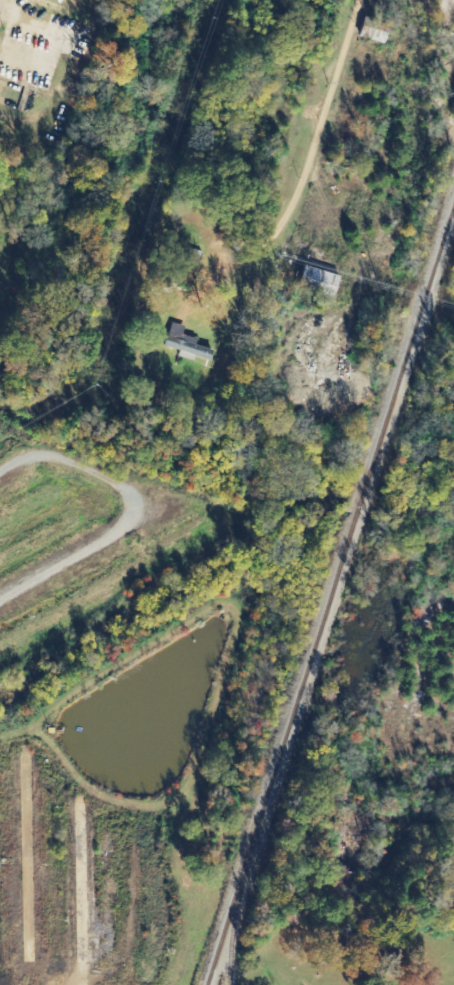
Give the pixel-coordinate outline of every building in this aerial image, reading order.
[(370,41),(381,42),(382,33),(371,33),(370,41)] [(293,290),(332,298),(337,275),(298,267),(293,290)] [(158,290),(168,292),(172,277),(162,274),(158,290)] [(161,347),(175,351),(173,358),(189,361),(190,357),(205,361),(207,350),(193,346),(194,340),(179,336),(181,327),(166,323),(161,347)]
